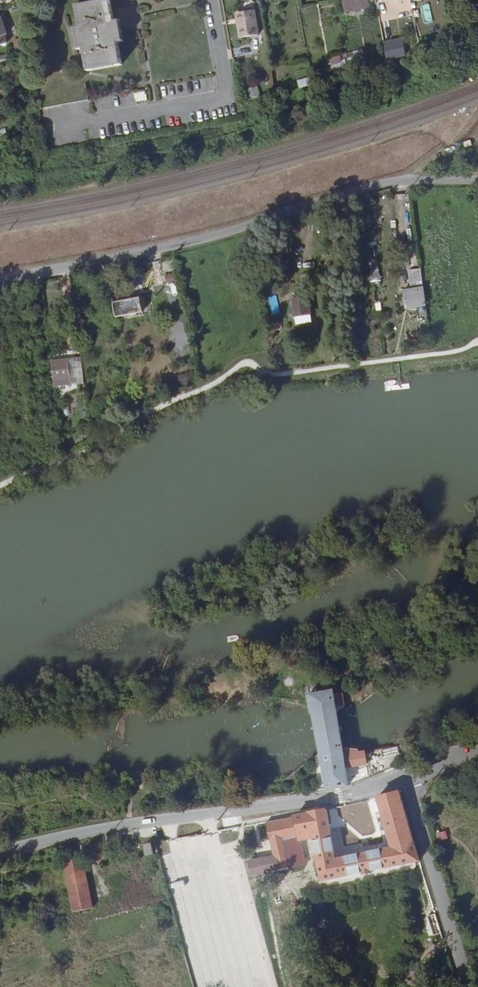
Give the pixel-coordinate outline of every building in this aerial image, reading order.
[(111,0),(101,0),(76,4),(80,26),(73,28),(77,50),(84,49),(88,71),(122,65),(118,43),(124,42),(120,20),(114,21),(111,0)] [(369,0),(343,0),(346,11),(370,6),(369,0)] [(254,10),(240,13),(244,37),(258,35),(254,10)] [(0,17),(0,46),(9,43),(6,36),(0,17)] [(382,42),(387,61),(406,56),(401,37),(382,42)] [(330,64),(341,61),(340,55),(329,58),(330,64)] [(336,77),(351,72),(350,67),(334,72),(336,77)] [(308,77),(296,80),(298,88),(310,85),(308,77)] [(244,89),(247,99),(260,95),(257,85),(244,89)] [(135,102),(147,100),(145,89),(134,91),(135,102)] [(174,282),(174,274),(165,275),(165,283),(174,282)] [(406,304),(426,302),(423,286),(403,289),(406,304)] [(108,295),(111,308),(115,307),(117,318),(131,316),(128,305),(122,307),(119,293),(108,295)] [(294,317),(308,315),(306,298),(291,300),(294,317)] [(294,317),(295,325),(309,323),(308,315),(294,317)] [(64,359),(67,383),(74,382),(70,358),(64,359)] [(53,385),(67,383),(64,359),(50,361),(53,385)] [(326,789),(348,787),(345,767),(366,763),(364,753),(363,751),(357,752),(343,754),(342,750),(337,713),(346,708),(344,696),(335,697),(334,691),(311,695),(314,712),(320,752),(326,789)] [(388,756),(395,755),(393,748),(386,749),(388,756)] [(379,758),(388,756),(386,749),(378,750),(379,758)] [(419,861),(400,792),(377,798),(390,848),(334,859),(326,810),(295,817),(267,823),(274,857),(249,862),(252,876),(304,865),(299,841),(312,838),(321,881),(362,873),(363,875),(371,873),(370,871),(419,861)] [(445,831),(435,834),(438,843),(448,839),(445,831)] [(151,845),(144,846),(146,856),(153,854),(151,845)] [(68,866),(63,867),(77,917),(98,912),(85,862),(80,863),(68,866)] [(203,925),(200,915),(185,918),(190,936),(195,935),(193,927),(203,925)]
